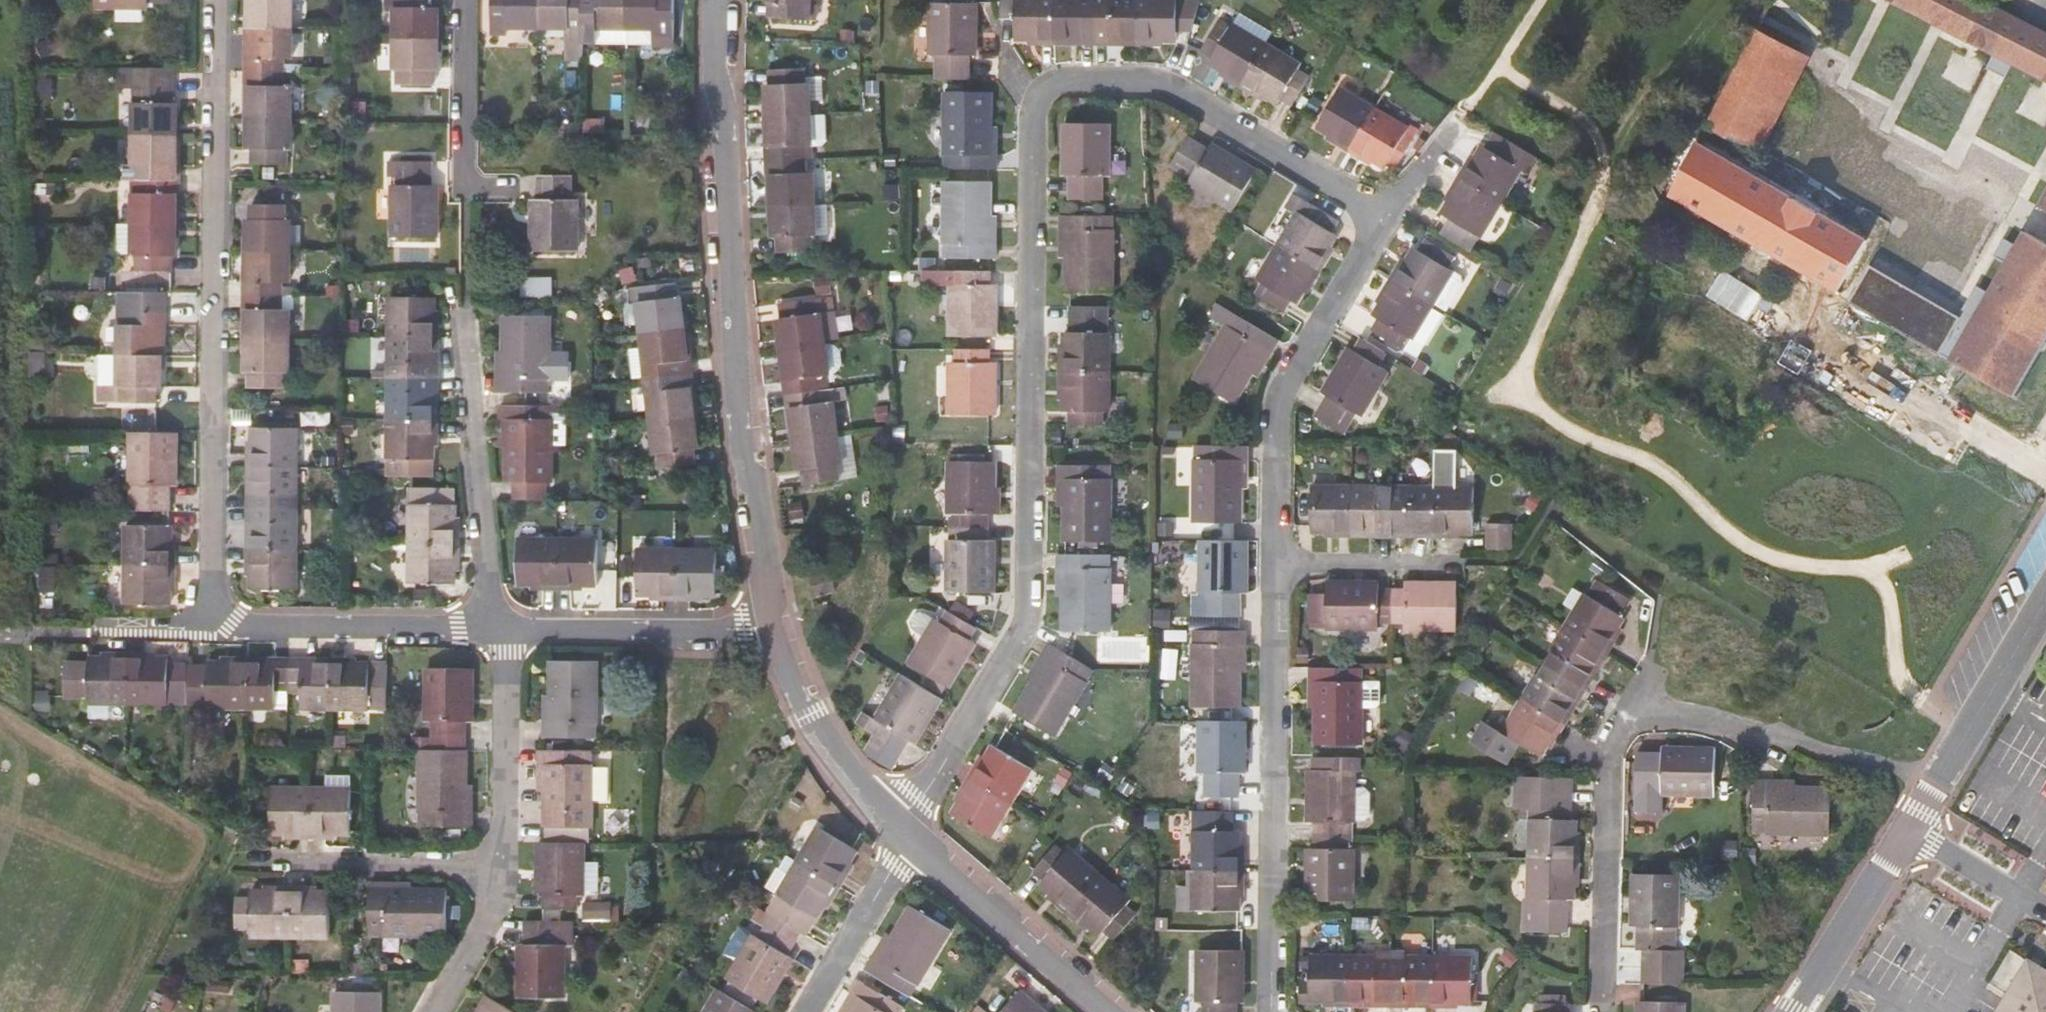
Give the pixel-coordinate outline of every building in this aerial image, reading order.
[(96,16),(149,16),(149,11),(172,10),(172,0),(96,0),(96,16)] [(250,36),(288,36),(288,5),(284,5),(284,0),(254,0),(253,5),(250,6),(250,36)] [(392,44),(436,44),(435,12),(441,12),(441,0),(382,0),(382,12),(393,12),(392,44)] [(540,0),(497,0),(496,38),(511,38),(511,33),(540,34),(540,0)] [(540,34),(565,34),(564,59),(585,60),(585,47),(585,0),(540,0),(540,34)] [(585,47),(599,47),(600,34),(625,34),(629,34),(629,0),(585,0),(585,47)] [(629,34),(629,52),(676,53),(676,31),(677,0),(629,0),(629,34)] [(771,4),(775,4),(774,20),(821,22),(822,6),(814,5),(815,0),(772,0),(771,4)] [(1060,41),(1061,0),(1007,0),(1007,17),(1021,17),(1020,41),(1047,41),(1047,47),(1060,47),(1060,41)] [(1060,41),(1086,42),(1086,48),(1100,48),(1100,13),(1100,0),(1061,0),(1060,41)] [(1100,48),(1114,48),(1114,41),(1141,42),(1141,0),(1115,0),(1115,14),(1100,13),(1100,48)] [(1141,42),(1141,48),(1154,48),(1154,42),(1179,42),(1180,32),(1195,33),(1202,3),(1180,4),(1180,0),(1141,0),(1141,42)] [(2013,17),(1980,0),(1888,0),(1922,17),(2004,59),(2030,72),(2045,81),(2045,34),(2013,17)] [(974,5),(932,4),(932,56),(938,56),(937,79),(969,80),(969,56),(974,56),(974,5)] [(1247,84),(1269,43),(1234,24),(1232,28),(1221,23),(1205,50),(1216,57),(1214,61),(1236,72),(1233,76),(1247,84)] [(1793,44),(1757,25),(1708,119),(1744,138),(1793,44)] [(600,34),(599,47),(599,50),(625,50),(625,34),(600,34)] [(288,36),(250,36),(249,68),(246,68),(245,82),(279,81),(279,69),(288,68),(288,36)] [(1303,62),(1269,43),(1247,84),(1259,90),(1261,87),(1283,98),(1285,94),(1295,100),(1311,73),(1300,67),(1303,62)] [(436,44),(392,44),(393,76),(397,76),(397,90),(431,91),(432,76),(436,76),(436,44)] [(807,83),(807,78),(807,68),(773,69),(774,85),(770,86),(771,116),(813,114),(813,102),(812,83),(807,83)] [(124,88),(135,89),(135,70),(124,70),(124,88)] [(135,70),(135,89),(135,103),(131,103),(130,133),(174,134),(174,103),(170,103),(170,70),(135,70)] [(825,77),(807,78),(807,83),(812,83),(813,102),(825,102),(825,77)] [(279,81),(245,82),(245,96),(249,96),(249,126),(287,127),(288,96),(279,96),(279,81)] [(1353,146),(1376,104),(1343,86),(1321,123),(1343,136),(1340,139),(1353,146)] [(990,95),(946,94),(945,169),(1005,171),(1004,155),(989,156),(990,95)] [(1410,123),(1376,104),(1353,146),(1364,153),(1366,149),(1389,162),(1391,157),(1400,162),(1417,131),(1408,126),(1410,123)] [(813,114),(771,116),(773,146),(769,147),(769,160),(807,159),(806,145),(814,144),(813,114)] [(1744,138),(1708,119),(1669,193),(1804,272),(1825,236),(1724,177),(1744,138)] [(1412,120),(1410,123),(1408,126),(1417,131),(1420,125),(1412,120)] [(1108,124),(1065,124),(1064,175),(1069,175),(1068,199),(1102,199),(1102,175),(1108,175),(1108,124)] [(287,127),(249,126),(249,158),(253,158),(253,173),(283,173),(283,159),(287,159),(287,127)] [(1540,152),(1501,128),(1493,141),(1510,151),(1515,144),(1537,157),(1540,152)] [(123,179),(140,179),(178,179),(178,165),(174,165),(174,134),(130,133),(130,147),(130,164),(123,163),(123,179)] [(1212,147),(1191,135),(1174,164),(1195,176),(1193,180),(1238,205),(1259,167),(1214,142),(1212,147)] [(1490,139),(1477,161),(1473,158),(1466,169),(1508,194),(1527,163),(1532,165),(1537,157),(1515,144),(1510,151),(1493,141),(1490,139)] [(807,159),(769,160),(770,174),(774,174),(776,205),(818,203),(816,172),(807,173),(807,159)] [(432,166),(398,166),(398,190),(393,190),(392,242),(438,242),(439,190),(432,190),(432,166)] [(1487,229),(1508,194),(1466,169),(1459,181),(1464,184),(1450,206),(1487,229)] [(533,203),(533,255),(578,255),(578,203),(572,203),(572,178),(539,179),(539,203),(533,203)] [(178,179),(140,179),(139,193),(131,193),(130,224),(173,224),(174,193),(178,193),(178,179)] [(2035,202),(2045,208),(2045,181),(2035,202)] [(989,185),(945,185),(944,261),(995,260),(995,247),(989,247),(989,185)] [(1302,209),(1282,243),(1322,267),(1329,254),(1325,251),(1338,231),(1334,228),(1340,217),(1296,190),(1289,202),(1302,209)] [(818,203),(776,205),(777,237),(782,236),(783,252),(816,250),(815,234),(838,233),(836,202),(818,203)] [(244,230),(244,261),(286,261),(286,231),(282,230),(282,214),(248,214),(247,230),(244,230)] [(1112,218),(1061,218),(1061,231),(1068,232),(1067,292),(1111,293),(1112,218)] [(1955,359),(2028,231),(2009,220),(1957,312),(1825,236),(1804,272),(1955,359)] [(130,254),(130,224),(116,224),(115,254),(130,254)] [(173,224),(130,224),(130,254),(130,255),(135,255),(135,269),(169,269),(169,255),(173,255),(173,224)] [(2013,393),(2045,335),(2045,241),(2028,231),(1955,359),(2013,393)] [(1407,262),(1399,276),(1439,300),(1451,308),(1466,284),(1464,277),(1455,272),(1459,266),(1454,263),(1461,252),(1433,236),(1427,247),(1422,245),(1410,265),(1407,262)] [(1322,267),(1282,243),(1261,277),(1266,280),(1259,291),(1287,307),(1293,296),(1297,299),(1310,278),(1313,280),(1322,267)] [(286,261),(244,261),(244,292),(240,293),(240,307),(278,307),(278,293),(286,293),(286,261)] [(991,275),(957,274),(957,290),(951,290),(951,342),(994,342),(995,289),(990,289),(991,275)] [(1439,300),(1399,276),(1390,289),(1394,292),(1382,312),(1386,314),(1380,324),(1407,341),(1414,331),(1418,334),(1439,300)] [(639,301),(642,331),(686,326),(683,297),(679,297),(676,282),(631,287),(633,302),(639,301)] [(118,291),(116,354),(162,354),(162,324),(165,323),(165,292),(118,291)] [(782,319),(786,350),(827,344),(824,313),(839,311),(837,295),(784,303),(786,318),(782,319)] [(1439,300),(1418,334),(1430,340),(1451,308),(1439,300)] [(1280,338),(1220,302),(1212,316),(1229,326),(1198,377),(1236,398),(1268,345),(1273,348),(1280,338)] [(390,303),(390,343),(434,343),(439,343),(439,330),(434,330),(434,303),(390,303)] [(278,307),(240,307),(240,322),(244,322),(243,352),(285,352),(286,322),(278,322),(278,307)] [(1060,360),(1060,376),(1105,376),(1106,336),(1101,336),(1101,323),(1107,323),(1107,310),(1070,309),(1069,336),(1064,336),(1064,360),(1060,360)] [(824,313),(827,344),(840,343),(843,341),(839,311),(824,313)] [(499,385),(499,397),(549,398),(550,322),(507,322),(506,385),(499,385)] [(686,326),(642,331),(646,376),(655,375),(695,370),(694,358),(689,358),(686,326)] [(1332,392),(1320,412),(1349,429),(1361,411),(1364,412),(1392,367),(1384,362),(1391,349),(1369,336),(1361,349),(1356,345),(1328,391),(1332,392)] [(434,343),(390,343),(390,383),(405,383),(439,384),(439,370),(434,370),(434,343)] [(840,343),(827,344),(831,375),(839,374),(843,368),(840,343)] [(827,344),(786,350),(789,380),(785,381),(786,394),(826,389),(824,376),(831,375),(827,344)] [(285,352),(243,352),(244,384),(248,385),(248,399),(281,399),(281,384),(285,384),(285,352)] [(990,352),(956,352),(956,367),(951,367),(950,419),(993,419),(995,368),(989,367),(990,352)] [(31,368),(44,368),(44,353),(31,353),(31,368)] [(116,385),(116,354),(98,353),(98,385),(116,385)] [(162,354),(116,354),(116,385),(98,385),(97,399),(157,399),(157,386),(161,386),(162,354)] [(1457,370),(1445,363),(1437,377),(1448,384),(1457,370)] [(31,368),(31,377),(43,376),(44,368),(31,368)] [(695,370),(655,375),(656,389),(649,390),(651,420),(696,415),(693,386),(697,385),(695,370)] [(1105,376),(1060,376),(1060,389),(1064,389),(1063,414),(1069,414),(1068,426),(1099,426),(1100,414),(1105,414),(1105,376)] [(439,384),(405,383),(405,397),(389,397),(389,423),(434,423),(434,397),(439,397),(439,384)] [(826,389),(786,394),(788,409),(793,409),(796,439),(838,433),(835,403),(846,402),(845,386),(826,389)] [(554,411),(502,410),(503,426),(510,426),(510,486),(516,485),(516,503),(548,504),(548,486),(554,486),(554,411)] [(696,415),(651,420),(654,452),(660,451),(661,467),(696,463),(695,448),(699,447),(696,415)] [(434,423),(389,423),(389,462),(434,462),(434,437),(439,437),(439,423),(434,423)] [(838,433),(796,439),(800,468),(804,468),(806,483),(840,480),(838,464),(842,463),(838,433)] [(248,473),(253,473),(297,473),(297,436),(254,436),(254,459),(248,459),(248,473)] [(180,437),(134,437),(134,489),(141,489),(141,514),(174,515),(173,489),(180,490),(180,437)] [(1259,447),(1198,447),(1198,521),(1242,522),(1243,462),(1258,461),(1259,447)] [(434,462),(389,462),(389,479),(433,480),(434,462)] [(956,520),(956,535),(989,535),(989,519),(994,519),(994,492),(994,467),(990,467),(957,466),(952,466),(951,519),(956,520)] [(1111,469),(1060,469),(1060,482),(1067,482),(1066,543),(1110,544),(1111,469)] [(297,473),(253,473),(253,499),(248,499),(248,512),(284,513),(284,499),(297,499),(297,473)] [(1356,528),(1356,483),(1316,482),(1315,527),(1341,527),(1341,534),(1355,534),(1356,528)] [(1382,483),(1356,483),(1356,528),(1381,528),(1381,534),(1396,535),(1397,499),(1382,499),(1382,483)] [(1411,500),(1397,499),(1396,535),(1410,535),(1410,529),(1436,529),(1437,483),(1411,483),(1411,500)] [(1476,485),(1437,483),(1436,529),(1436,535),(1449,536),(1449,530),(1475,530),(1476,485)] [(413,494),(413,548),(462,548),(462,536),(456,536),(457,511),(453,510),(453,494),(413,494)] [(284,513),(248,512),(249,525),(254,526),(254,551),(297,551),(298,526),(284,526),(284,513)] [(1514,526),(1489,526),(1488,551),(1513,552),(1514,526)] [(130,531),(129,569),(179,570),(179,556),(174,556),(173,531),(130,531)] [(989,535),(956,535),(956,550),(951,550),(951,601),(993,602),(993,551),(989,550),(989,535)] [(557,589),(557,540),(522,539),(521,583),(544,583),(544,588),(557,589)] [(599,540),(557,540),(557,589),(572,589),(572,583),(598,583),(599,540)] [(1211,594),(1211,618),(1239,618),(1243,618),(1244,594),(1249,594),(1250,543),(1206,542),(1206,594),(1211,594)] [(462,548),(413,548),(412,588),(456,589),(457,563),(461,563),(462,548)] [(297,551),(254,551),(248,551),(248,566),(254,566),(254,593),(297,594),(297,551)] [(680,599),(680,551),(641,551),(641,594),(666,594),(666,598),(680,599)] [(718,551),(680,551),(680,599),(693,599),(693,594),(718,594),(718,551)] [(1110,561),(1059,560),(1058,574),(1066,574),(1066,635),(1108,635),(1110,561)] [(179,570),(129,569),(129,608),(173,609),(174,584),(178,584),(179,570)] [(831,571),(808,577),(811,595),(835,590),(831,571)] [(50,581),(38,581),(38,595),(50,595),(50,581)] [(1326,582),(1326,585),(1324,625),(1377,626),(1377,621),(1392,622),(1392,588),(1378,588),(1378,583),(1326,582)] [(1586,595),(1565,629),(1603,652),(1608,655),(1616,642),(1611,639),(1624,617),(1620,614),(1629,599),(1600,582),(1591,597),(1586,595)] [(1407,588),(1392,588),(1392,622),(1406,622),(1406,627),(1459,628),(1460,585),(1407,583),(1407,588)] [(1324,625),(1326,585),(1306,584),(1306,624),(1324,625)] [(944,629),(940,626),(929,644),(912,671),(950,694),(977,651),(973,647),(982,633),(953,615),(944,629)] [(929,644),(940,626),(927,618),(917,617),(909,630),(915,635),(929,644)] [(1190,631),(1196,631),(1239,632),(1239,618),(1211,618),(1190,617),(1190,631)] [(1603,652),(1565,629),(1552,651),(1554,653),(1547,664),(1587,689),(1595,676),(1590,673),(1603,652)] [(1239,632),(1196,631),(1196,708),(1239,708),(1239,646),(1247,646),(1248,632),(1239,632)] [(1095,678),(1052,652),(1044,663),(1051,668),(1018,720),(1056,742),(1095,678)] [(130,704),(130,654),(116,654),(115,660),(91,660),(91,665),(67,665),(67,697),(91,697),(91,703),(130,704)] [(144,654),(130,654),(130,704),(169,705),(170,667),(170,661),(144,661),(144,654)] [(247,709),(248,664),(248,660),(233,659),(233,664),(209,664),(208,670),(189,669),(189,705),(189,708),(247,709)] [(276,665),(248,664),(247,709),(275,709),(275,695),(289,695),(290,660),(276,659),(276,665)] [(303,660),(290,660),(289,695),(303,695),(303,709),(330,709),(330,665),(303,665),(303,660)] [(331,660),(330,665),(330,709),(369,710),(369,666),(344,666),(344,660),(331,660)] [(596,661),(552,660),(550,721),(545,721),(544,735),(595,736),(596,661)] [(1587,689),(1547,664),(1540,676),(1537,675),(1524,696),(1562,719),(1575,698),(1580,701),(1587,689)] [(386,710),(387,666),(369,666),(369,710),(386,710)] [(189,669),(189,667),(170,667),(169,705),(189,705),(189,669)] [(1363,669),(1312,667),(1312,680),(1319,680),(1318,741),(1361,743),(1363,669)] [(472,668),(428,668),(427,719),(432,719),(432,733),(466,733),(467,720),(471,720),(472,668)] [(947,701),(909,678),(881,723),(886,726),(877,739),(907,757),(915,743),(919,746),(947,701)] [(1562,719),(1524,696),(1503,731),(1540,754),(1554,732),(1559,736),(1567,723),(1562,719)] [(886,726),(881,723),(872,718),(865,732),(877,739),(886,726)] [(1248,725),(1204,724),(1203,775),(1210,775),(1209,799),(1242,800),(1243,777),(1248,776),(1248,725)] [(466,733),(432,733),(432,748),(466,748),(466,733)] [(447,750),(431,750),(421,750),(421,824),(472,825),(472,811),(466,811),(465,750),(447,750)] [(591,799),(591,768),(592,750),(540,750),(540,764),(547,764),(545,841),(585,841),(590,842),(591,799)] [(1719,795),(1720,750),(1666,750),(1666,755),(1652,754),(1651,757),(1627,757),(1627,813),(1653,813),(1653,794),(1719,795)] [(980,771),(972,782),(1015,808),(1035,776),(996,753),(984,773),(980,771)] [(1315,819),(1315,835),(1348,836),(1349,820),(1354,820),(1355,768),(1359,768),(1359,756),(1336,755),(1336,768),(1314,769),(1311,768),(1310,819),(1315,819)] [(1314,755),(1314,769),(1336,768),(1336,755),(1314,755)] [(648,761),(637,761),(638,780),(648,781),(648,761)] [(607,768),(591,768),(591,799),(607,799),(607,768)] [(1080,780),(1063,769),(1053,787),(1069,797),(1080,780)] [(1563,791),(1563,775),(1519,775),(1518,790),(1524,790),(1523,805),(1541,805),(1540,818),(1535,818),(1534,858),(1582,859),(1582,843),(1577,842),(1578,819),(1572,818),(1572,791),(1563,791)] [(1572,775),(1563,775),(1563,791),(1572,791),(1572,775)] [(327,789),(312,789),(311,838),(326,838),(326,833),(351,834),(351,790),(352,777),(328,777),(327,789)] [(1768,781),(1755,781),(1754,832),(1829,834),(1829,789),(1768,788),(1768,781)] [(1015,808),(972,782),(964,796),(969,798),(957,819),(995,842),(1015,808)] [(311,838),(312,789),(273,789),(272,832),(296,833),(296,838),(311,838)] [(1534,858),(1535,818),(1519,818),(1517,858),(1534,858)] [(1199,819),(1197,871),(1246,873),(1246,860),(1241,860),(1241,836),(1237,836),(1238,820),(1199,819)] [(819,827),(799,860),(840,885),(847,873),(843,871),(856,849),(819,827)] [(1348,836),(1315,835),(1314,849),(1310,849),(1308,901),(1352,903),(1353,849),(1348,849),(1348,836)] [(585,841),(545,841),(540,841),(539,893),(544,893),(544,907),(579,907),(579,893),(583,893),(585,841)] [(1071,917),(1101,882),(1072,856),(1069,859),(1059,852),(1038,876),(1047,883),(1043,887),(1061,904),(1059,906),(1071,917)] [(1581,872),(1582,859),(1534,858),(1533,908),(1530,908),(1530,930),(1570,931),(1571,896),(1576,896),(1577,872),(1581,872)] [(766,912),(771,915),(799,932),(804,935),(828,895),(832,897),(840,885),(799,860),(766,912)] [(1246,873),(1197,871),(1196,912),(1240,913),(1240,887),(1246,887),(1246,873)] [(1642,986),(1679,987),(1680,954),(1671,954),(1672,929),(1676,929),(1678,878),(1634,877),(1633,929),(1638,929),(1638,952),(1643,953),(1642,986)] [(1130,907),(1101,882),(1071,917),(1080,926),(1084,923),(1102,940),(1106,935),(1114,943),(1135,920),(1126,911),(1130,907)] [(387,883),(374,883),(374,934),(449,934),(449,890),(387,890),(387,883)] [(290,936),(290,888),(278,888),(277,892),(251,892),(251,901),(236,902),(236,930),(251,931),(251,936),(290,936)] [(304,888),(290,888),(290,936),(329,937),(331,893),(305,893),(304,888)] [(951,932),(913,910),(880,963),(875,960),(868,971),(911,997),(951,932)] [(799,932),(771,915),(758,935),(754,933),(726,977),(763,1000),(791,955),(787,952),(799,932)] [(574,945),(574,920),(526,920),(526,943),(521,943),(520,995),(563,996),(564,945),(574,945)] [(1383,956),(1359,955),(1358,1000),(1383,1000),(1383,1006),(1397,1006),(1398,972),(1399,952),(1383,951),(1383,956)] [(1203,953),(1201,1005),(1206,1005),(1206,1011),(1240,1011),(1240,1006),(1244,1005),(1245,954),(1203,953)] [(1358,1000),(1359,955),(1318,954),(1318,976),(1307,976),(1306,999),(1343,1000),(1343,1005),(1357,1005),(1358,1000)] [(1410,972),(1398,972),(1397,1006),(1410,1007),(1410,1001),(1437,1002),(1438,957),(1411,956),(1410,972)] [(1478,958),(1438,957),(1437,1002),(1436,1007),(1450,1008),(1451,1001),(1476,1003),(1478,958)] [(2039,964),(2026,957),(1995,1010),(1994,1011),(2010,1011),(2039,964)] [(2039,964),(2010,1011),(2045,1011),(2045,968),(2039,964)] [(861,983),(854,994),(859,998),(851,1011),(902,1011),(904,1010),(861,983)] [(336,990),(335,1011),(380,1011),(380,991),(336,990)] [(1020,991),(1002,1011),(1035,1011),(1026,1005),(1030,1000),(1020,991)] [(717,992),(705,1011),(749,1011),(717,992)] [(486,994),(476,1011),(515,1011),(486,994)] [(1574,1005),(1572,1005),(1572,996),(1546,996),(1546,1004),(1543,1004),(1542,1011),(1574,1011),(1574,1005)] [(1643,1000),(1643,1011),(1688,1011),(1688,1002),(1643,1000)]
